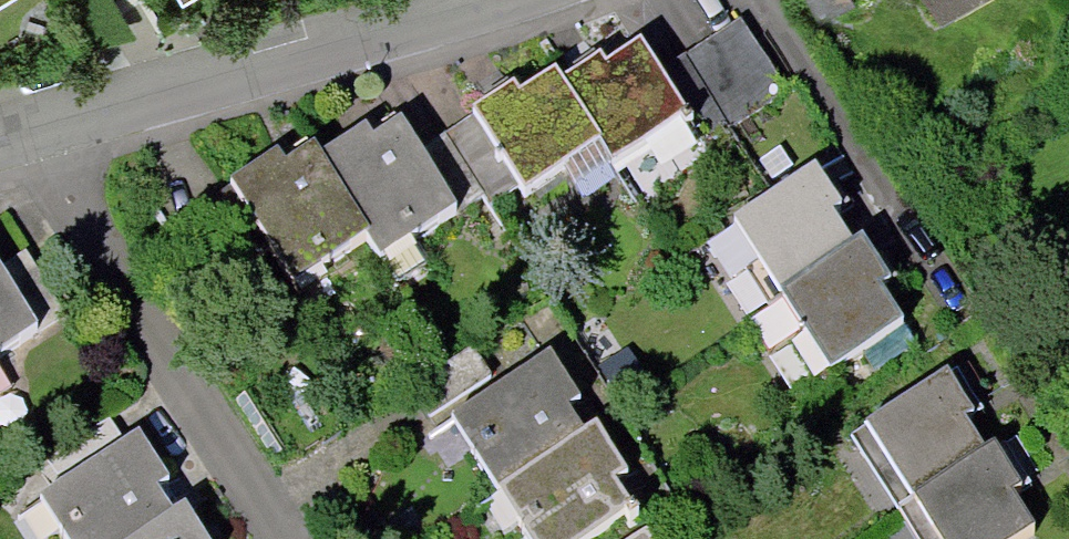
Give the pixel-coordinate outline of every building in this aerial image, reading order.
[(820,24),(852,6),(849,0),(806,0),(820,24)] [(702,153),(785,98),(740,28),(656,82),(686,128),(702,153)] [(686,128),(656,82),(639,57),(606,78),(600,69),(560,95),(600,157),(612,175),(686,128)] [(513,98),(444,142),(484,203),(490,213),(519,194),(525,205),(600,157),(560,95),(554,86),(520,108),(513,98)] [(400,134),(372,151),(364,140),(318,169),(367,245),(382,268),(484,203),(444,142),(417,160),(400,134)] [(285,280),(313,262),(322,275),(367,245),(318,169),(312,160),(285,177),(277,165),(203,213),(242,274),(269,256),(285,280)] [(855,261),(833,226),(842,220),(816,180),(735,232),(784,307),(855,261)] [(904,336),(882,301),(891,295),(864,255),(855,261),(784,307),(832,382),(904,336)] [(64,321),(25,261),(0,277),(0,363),(64,321)] [(413,395),(431,423),(491,384),(473,357),(413,395)] [(574,412),(544,366),(446,430),(494,503),(579,448),(561,421),(574,412)] [(12,395),(0,376),(0,402),(12,395)] [(988,466),(965,432),(975,426),(948,385),(868,438),(916,513),(988,466)] [(166,497),(134,447),(121,455),(102,427),(43,465),(61,493),(50,500),(69,530),(56,538),(153,538),(169,529),(153,505),(166,497)] [(632,529),(609,494),(622,486),(592,440),(579,448),(494,503),(518,538),(599,538),(619,526),(624,535),(632,529)] [(1014,507),(1023,501),(997,460),(988,466),(916,513),(933,538),(1035,538),(1014,507)] [(169,529),(153,538),(193,538),(181,521),(169,529)]
